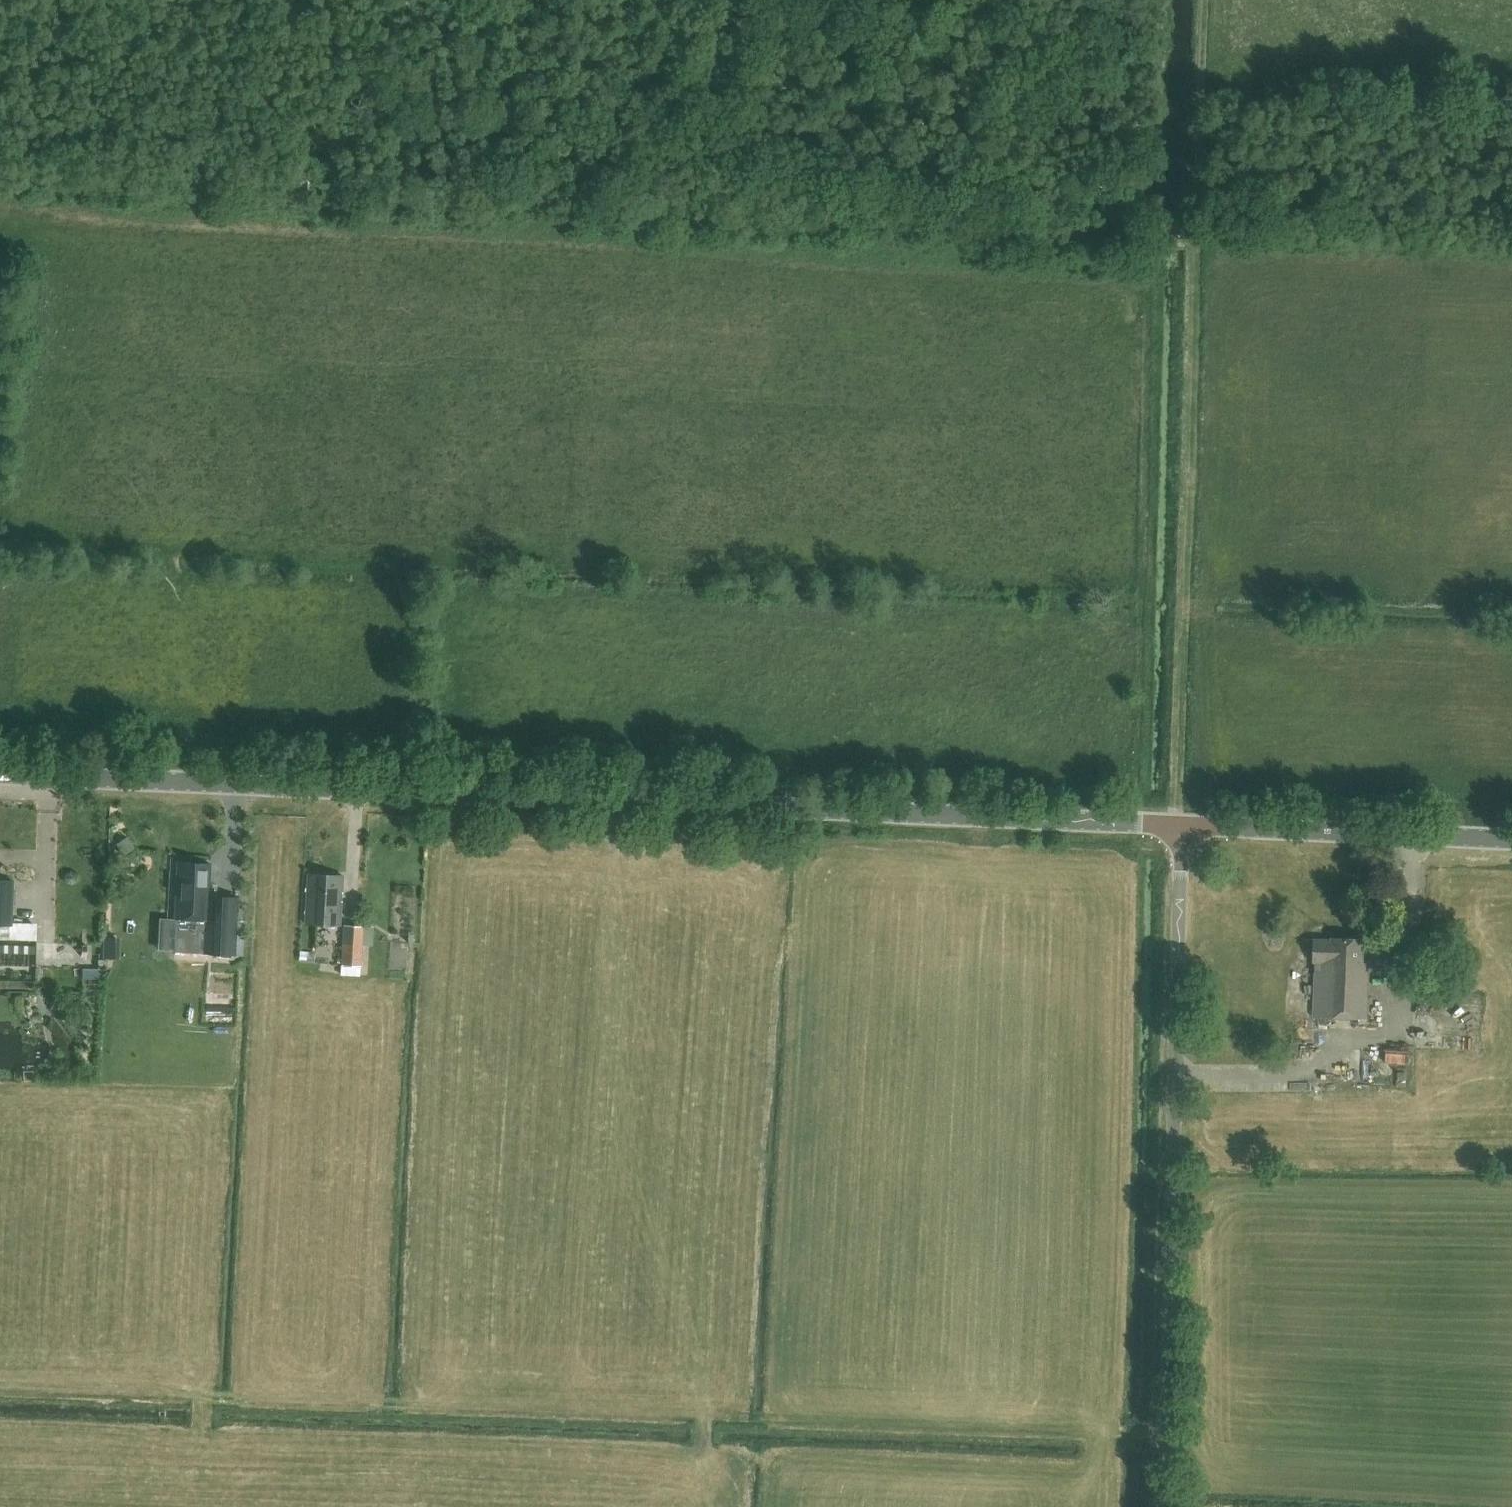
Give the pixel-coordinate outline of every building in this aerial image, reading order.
[(178,861),(176,917),(149,916),(142,916),(141,933),(148,933),(148,935),(175,937),(175,938),(205,939),(206,922),(207,922),(210,862),(178,861)] [(174,906),(173,885),(168,885),(167,869),(145,870),(146,908),(174,906)] [(307,872),(304,922),(339,924),(342,875),(307,872)] [(36,940),(36,923),(11,922),(13,880),(0,879),(0,939),(36,940)] [(353,889),(352,905),(367,906),(368,890),(353,889)] [(359,975),(359,965),(361,965),(362,940),(373,940),(374,926),(363,925),(343,924),(340,974),(359,975)] [(1366,970),(1367,970),(1367,961),(1363,961),(1363,937),(1331,936),(1331,938),(1314,937),(1313,960),(1315,960),(1313,1015),(1368,1017),(1368,1015),(1365,1015),(1366,970)] [(39,947),(17,947),(17,960),(96,961),(97,944),(39,943),(39,947)] [(205,962),(203,946),(188,949),(191,965),(205,962)] [(1446,1021),(1448,1045),(1464,1044),(1462,1020),(1446,1021)]
